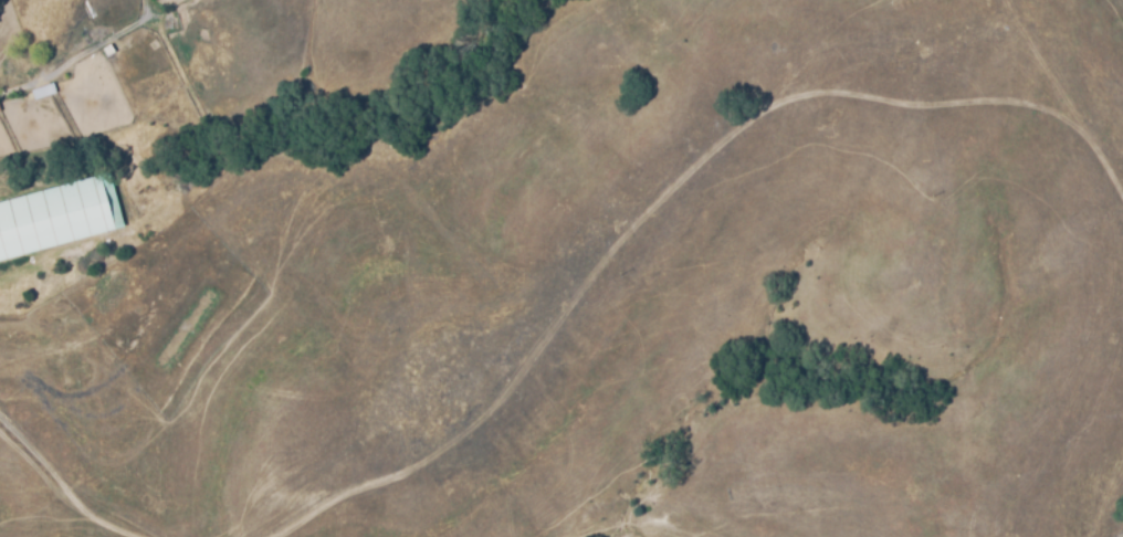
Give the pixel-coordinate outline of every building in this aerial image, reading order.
[(171,29),(162,29),(164,19),(172,19),(171,29)] [(93,29),(95,34),(104,30),(106,35),(91,43),(87,38),(85,33),(93,29)] [(105,57),(99,48),(109,42),(115,52),(105,57)] [(33,99),(30,91),(52,81),(56,91),(33,99)] [(123,224),(0,259),(0,201),(108,171),(123,224)]
